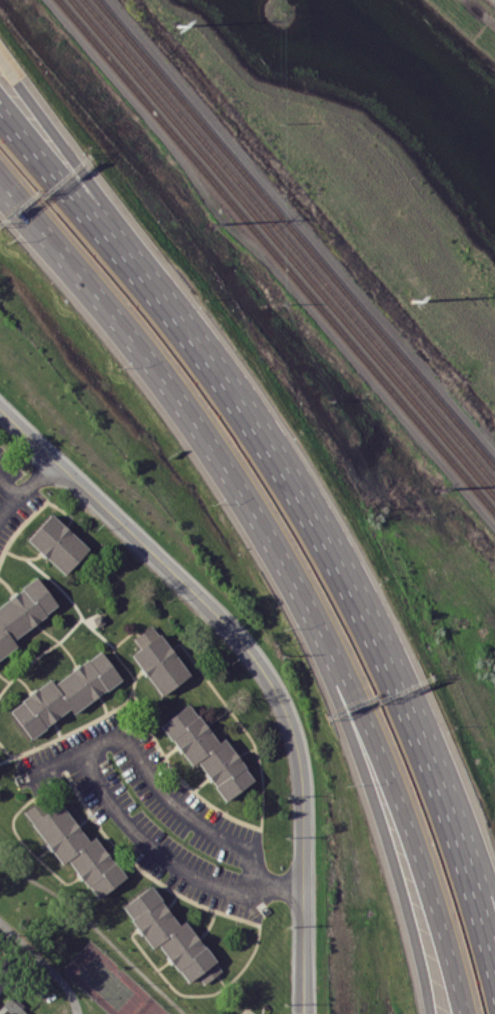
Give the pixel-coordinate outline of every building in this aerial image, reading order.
[(26,539),(63,575),(88,549),(51,513),(26,539)] [(17,647),(11,639),(57,607),(37,577),(0,603),(0,658),(17,647)] [(131,653),(159,696),(189,677),(161,633),(131,653)] [(121,680),(101,650),(53,683),(51,680),(9,708),(29,738),(70,710),(72,714),(121,680)] [(254,781),(224,738),(217,743),(190,703),(160,723),(190,767),(197,762),(224,801),(254,781)] [(125,878),(95,835),(88,841),(59,801),(31,822),(61,864),(68,860),(96,899),(125,878)] [(122,905),(151,949),(159,944),(186,983),(198,975),(204,984),(221,972),(186,919),(178,925),(152,886),(122,905)] [(9,998),(0,1008),(0,1013),(27,1013),(9,998)]
